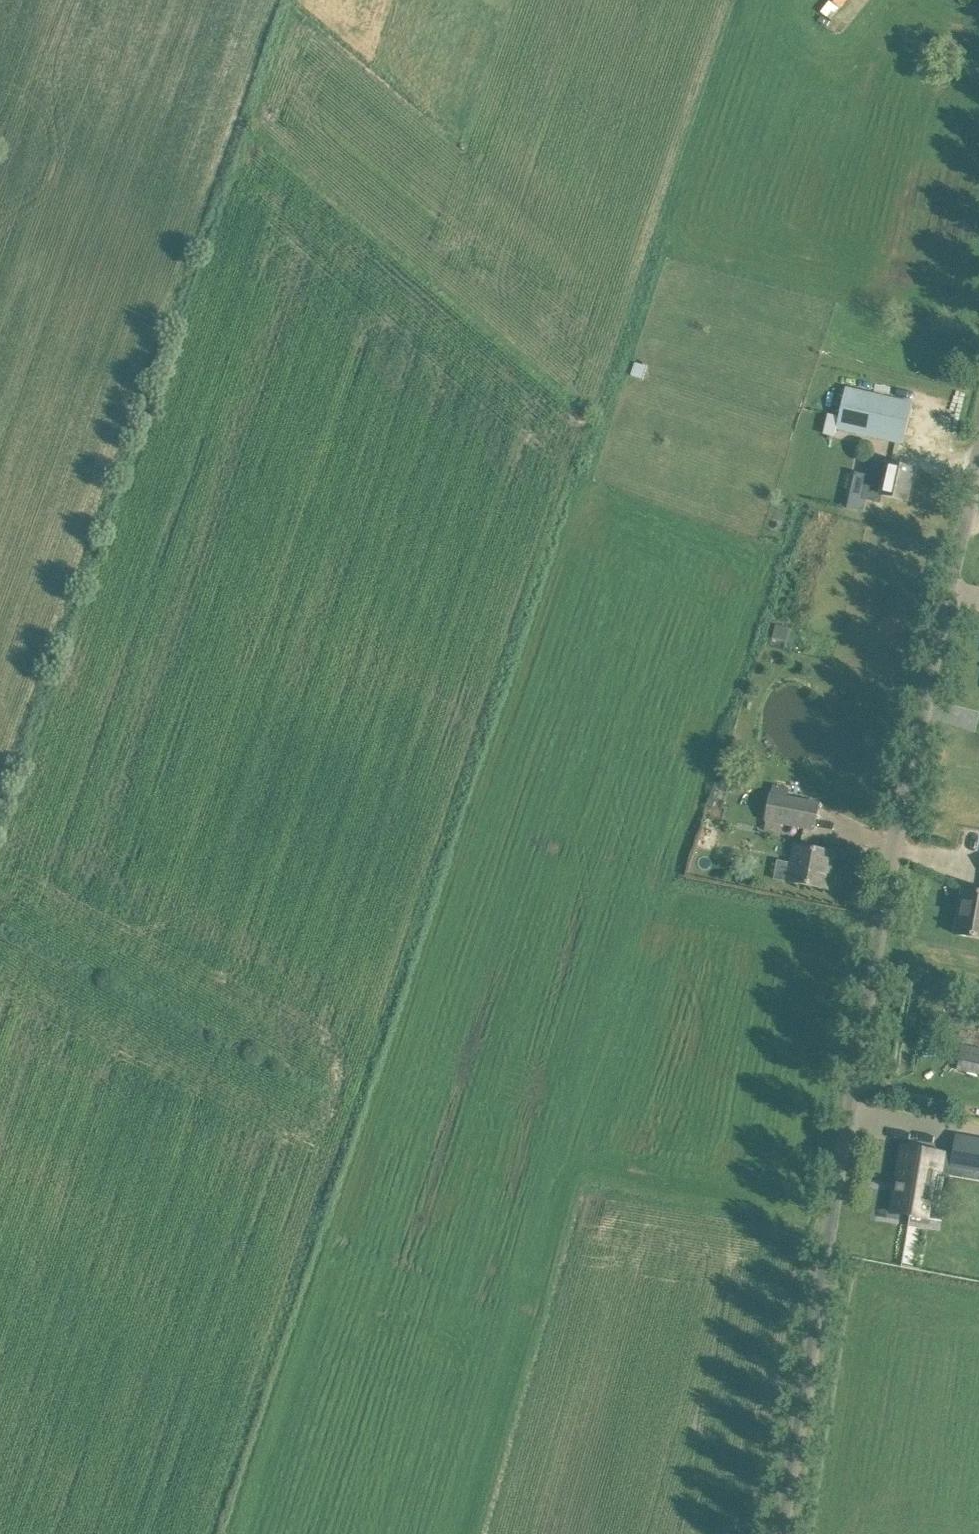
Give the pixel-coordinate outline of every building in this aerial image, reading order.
[(841,9),(847,0),(830,0),(841,9)] [(829,1),(821,12),(830,19),(839,9),(829,1)] [(913,403),(847,388),(837,427),(904,443),(913,403)] [(854,473),(846,508),(863,512),(865,500),(880,503),(882,495),(907,501),(914,470),(888,465),(869,461),(866,475),(854,473)] [(782,823),(815,829),(819,803),(771,794),(764,830),(780,833),(782,823)] [(827,852),(794,846),(791,865),(797,866),(794,883),(827,889),(830,871),(824,869),(827,852)] [(963,889),(961,903),(964,904),(959,933),(956,933),(956,934),(978,938),(978,892),(963,889)] [(964,1045),(958,1069),(978,1074),(978,1048),(964,1045)] [(952,1166),(978,1171),(978,1138),(957,1134),(952,1166)] [(896,1194),(893,1212),(926,1218),(934,1172),(939,1172),(942,1153),(904,1147),(896,1194)]
